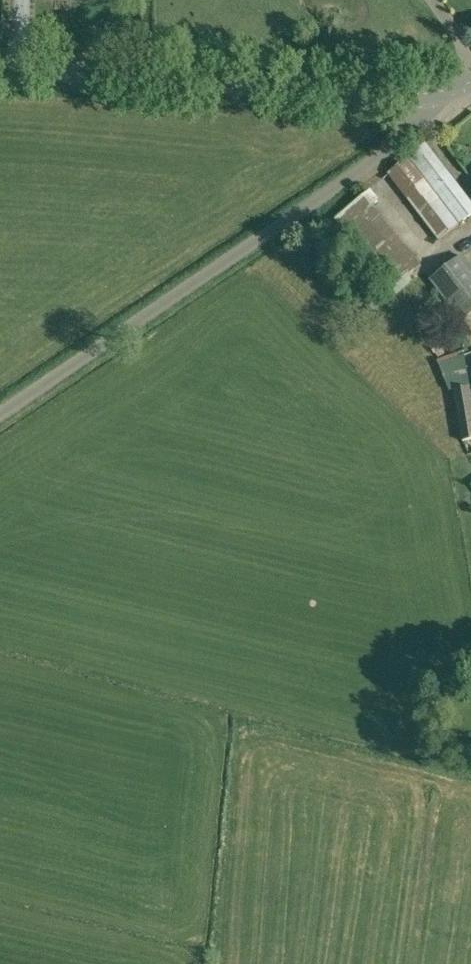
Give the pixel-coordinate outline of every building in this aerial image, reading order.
[(470,215),(470,203),(426,143),(390,174),(439,239),(470,215)] [(392,286),(418,265),(369,205),(378,198),(370,190),(336,218),(392,286)] [(463,255),(432,280),(463,319),(470,312),(470,266),(463,255)] [(470,387),(454,389),(463,441),(470,439),(470,393),(470,387)]
